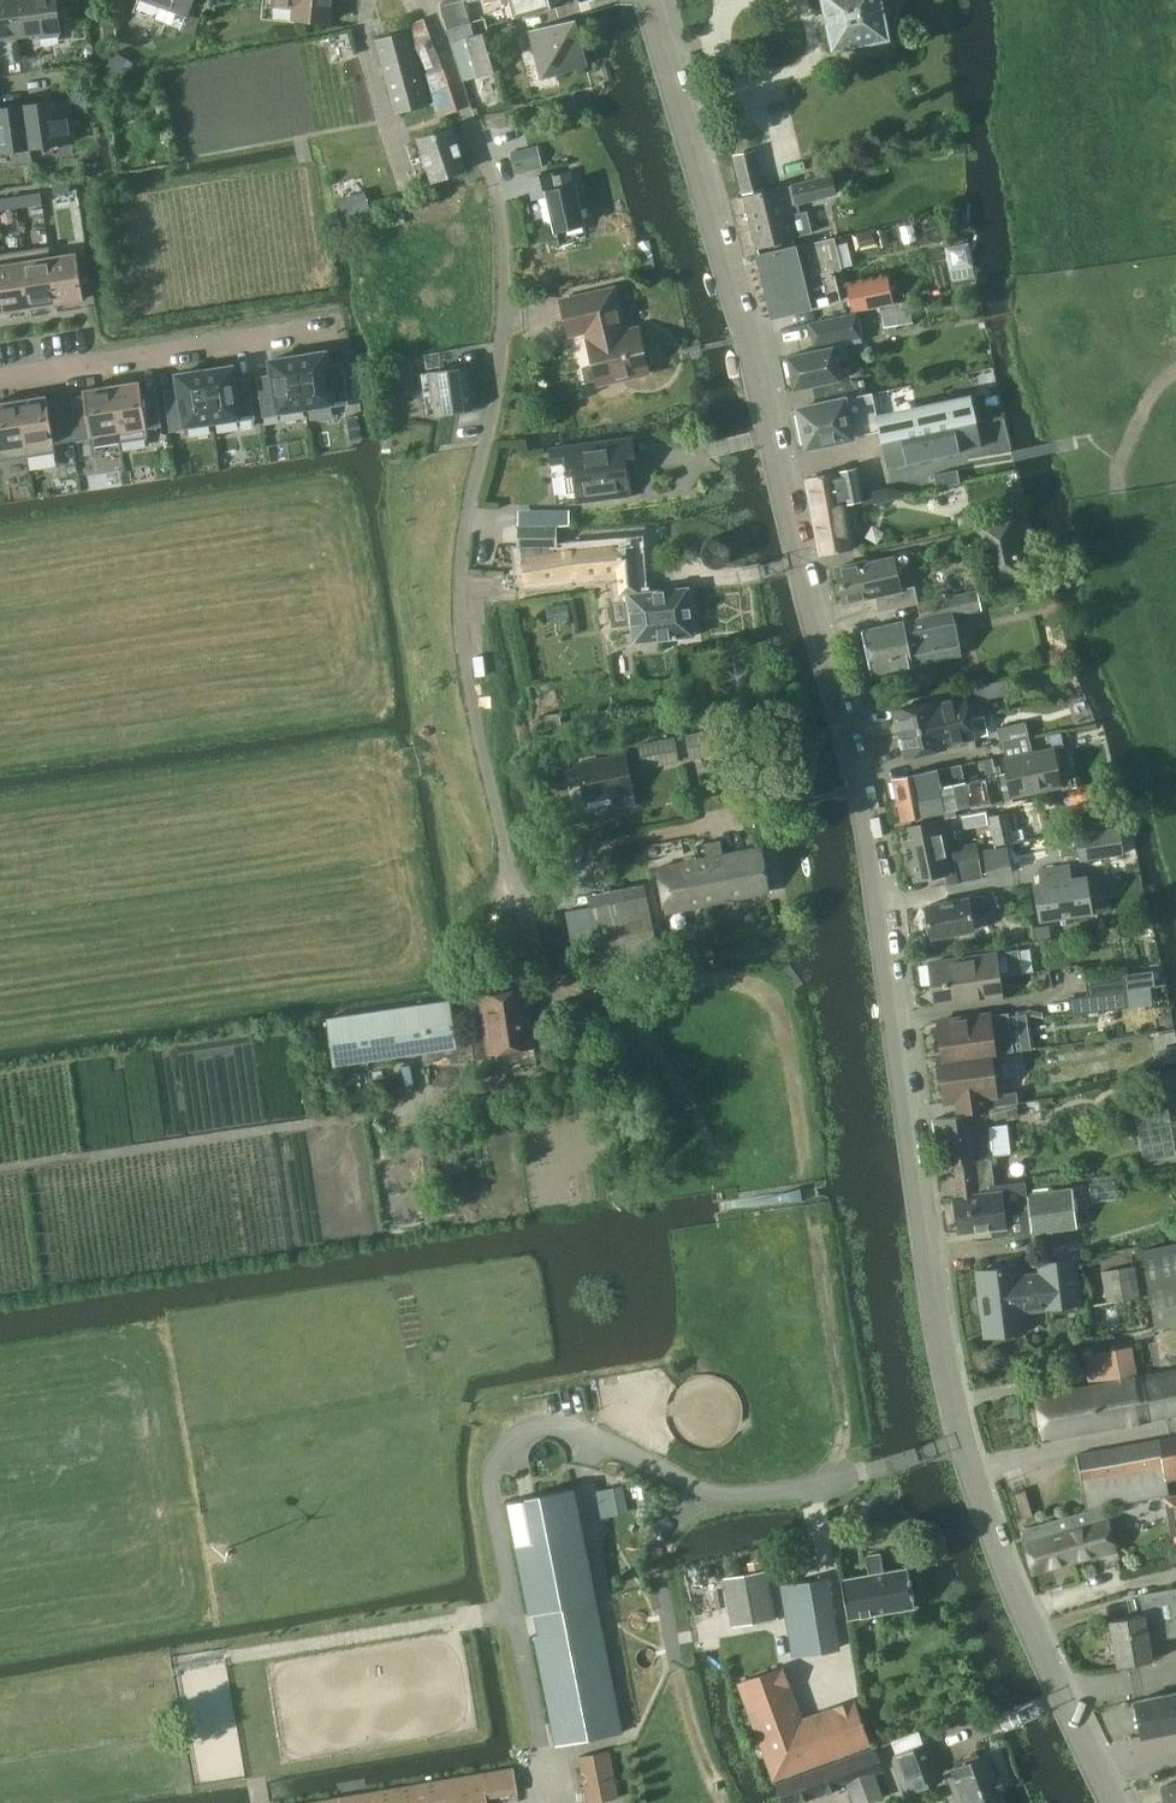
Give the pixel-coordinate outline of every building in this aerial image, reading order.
[(17,33),(13,0),(0,0),(0,35),(17,33)] [(17,33),(41,30),(42,35),(60,32),(59,27),(61,27),(57,0),(61,0),(13,0),(17,33)] [(135,10),(183,28),(188,14),(191,8),(193,0),(139,0),(135,10)] [(264,2),(296,4),(295,18),(330,21),(332,0),(264,0),(264,2)] [(442,1),(450,28),(461,25),(456,11),(453,0),(444,0),(442,1)] [(456,11),(487,2),(495,0),(453,0),(456,11)] [(504,3),(511,1),(516,18),(553,8),(551,0),(503,0),(504,3)] [(833,48),(889,37),(884,9),(890,8),(891,8),(889,0),(823,0),(833,48)] [(411,22),(410,22),(418,46),(427,72),(438,115),(458,110),(444,68),(443,68),(442,63),(425,17),(411,22)] [(587,64),(576,19),(531,31),(543,75),(587,64)] [(471,22),(461,25),(450,28),(448,29),(463,80),(499,69),(488,31),(475,35),(471,22)] [(117,25),(105,26),(106,42),(118,41),(117,25)] [(376,37),(397,113),(429,104),(408,28),(376,37)] [(118,51),(105,71),(115,77),(128,57),(118,51)] [(70,140),(64,101),(25,106),(31,145),(70,140)] [(31,145),(25,106),(0,109),(0,149),(31,145)] [(453,127),(419,138),(433,180),(467,169),(453,127)] [(543,165),(538,145),(511,151),(516,172),(543,165)] [(756,149),(735,154),(744,192),(765,187),(756,149)] [(548,190),(557,229),(585,223),(576,185),(574,185),(571,171),(552,175),(556,189),(548,190)] [(782,187),(745,195),(757,247),(795,238),(794,236),(813,232),(808,210),(789,214),(787,203),(798,201),(798,202),(836,193),(831,175),(794,184),(795,190),(784,192),(782,187)] [(70,180),(54,182),(56,193),(71,191),(70,180)] [(40,192),(14,196),(16,209),(42,205),(40,192)] [(0,199),(0,211),(16,209),(14,196),(0,199)] [(842,299),(835,271),(843,269),(835,236),(807,243),(759,254),(774,316),(842,299)] [(50,255),(48,245),(22,249),(31,307),(32,309),(48,307),(48,304),(57,303),(50,255)] [(0,253),(0,274),(6,311),(6,313),(23,311),(22,308),(31,307),(22,249),(0,253)] [(78,251),(50,255),(57,303),(58,305),(74,303),(74,300),(85,299),(78,251)] [(887,276),(850,284),(857,312),(893,304),(887,276)] [(588,340),(598,383),(650,371),(648,365),(652,361),(648,347),(644,346),(640,328),(623,332),(613,289),(562,301),(569,334),(588,329),(590,340),(588,340)] [(909,302),(879,308),(884,328),(913,322),(909,302)] [(835,381),(840,379),(837,363),(851,360),(847,344),(862,341),(856,313),(811,323),(817,350),(789,355),(796,389),(813,385),(835,381)] [(327,350),(299,355),(308,407),(333,403),(333,406),(361,402),(354,361),(330,365),(327,350)] [(280,411),(307,407),(299,355),(270,360),(272,373),(257,376),(264,417),(280,414),(280,411)] [(234,365),(206,370),(215,422),(241,418),(241,421),(257,418),(250,377),(237,380),(234,365)] [(428,415),(473,408),(467,366),(422,372),(422,374),(432,373),(437,412),(428,413),(428,415)] [(187,426),(215,422),(206,370),(177,374),(180,388),(165,391),(172,431),(188,429),(187,426)] [(141,380),(112,384),(121,440),(149,436),(148,429),(162,427),(158,399),(144,401),(141,380)] [(87,410),(73,412),(77,440),(93,437),(94,444),(121,440),(112,384),(84,389),(87,410)] [(878,423),(871,392),(800,408),(801,413),(803,413),(805,418),(804,423),(804,426),(804,429),(806,432),(808,436),(810,442),(807,442),(808,447),(853,437),(853,436),(879,430),(882,443),(978,421),(973,398),(914,411),(915,415),(878,423)] [(48,394),(19,399),(28,455),(55,451),(53,443),(69,441),(65,413),(51,415),(48,394)] [(0,452),(1,459),(28,455),(19,399),(0,402),(0,452)] [(360,415),(347,417),(349,429),(361,427),(360,415)] [(882,443),(888,467),(983,446),(978,421),(882,443)] [(632,495),(629,472),(639,471),(635,437),(550,448),(552,463),(566,462),(568,473),(574,472),(577,502),(632,495)] [(845,504),(864,501),(863,491),(858,468),(807,478),(821,555),(854,549),(848,519),(845,504)] [(961,482),(958,469),(935,474),(938,486),(961,482)] [(910,496),(909,491),(889,487),(871,490),(874,503),(910,496)] [(518,510),(518,524),(558,525),(564,525),(570,525),(570,509),(518,510)] [(994,580),(1025,573),(1013,518),(982,525),(994,580)] [(555,553),(554,545),(557,545),(558,526),(570,526),(570,525),(564,525),(558,525),(518,524),(518,544),(521,544),(524,557),(527,580),(579,573),(579,575),(609,572),(609,571),(637,568),(635,544),(578,549),(555,553)] [(973,547),(962,550),(965,561),(976,558),(973,547)] [(879,612),(919,603),(915,586),(901,589),(898,576),(910,573),(906,554),(860,564),(860,562),(838,567),(845,602),(876,596),(879,612)] [(640,592),(637,568),(609,571),(609,572),(611,596),(616,596),(616,602),(608,603),(610,624),(633,621),(635,642),(695,636),(690,587),(640,592)] [(949,598),(949,597),(919,603),(922,617),(904,621),(862,630),(871,674),(897,668),(901,672),(911,670),(913,665),(962,654),(953,615),(979,609),(975,592),(949,598)] [(1010,693),(1007,679),(974,687),(977,701),(1010,693)] [(895,709),(901,733),(971,717),(967,696),(937,703),(936,700),(895,709)] [(946,744),(976,737),(971,717),(901,733),(906,756),(946,747),(946,744)] [(1001,742),(1029,736),(1026,722),(998,727),(1001,742)] [(685,730),(690,756),(727,749),(722,723),(685,730)] [(679,758),(674,733),(637,740),(642,765),(679,758)] [(1012,801),(1011,798),(1063,786),(1064,789),(1073,787),(1069,771),(1060,773),(1059,766),(1061,765),(1059,752),(1056,752),(1055,748),(1033,753),(1005,760),(1002,760),(1005,772),(997,774),(998,777),(1004,802),(1012,801)] [(627,754),(579,764),(586,799),(612,794),(615,808),(636,804),(627,754)] [(998,777),(997,774),(993,757),(984,759),(988,778),(988,779),(998,777)] [(894,778),(894,779),(898,799),(968,784),(968,782),(964,763),(894,778)] [(1073,787),(1084,784),(1082,776),(1071,779),(1073,787)] [(969,805),(1004,802),(998,777),(988,779),(988,778),(968,782),(968,784),(898,799),(902,819),(941,811),(943,820),(946,819),(958,817),(956,808),(969,805)] [(965,828),(988,823),(985,811),(958,817),(946,819),(947,826),(963,823),(965,828)] [(997,844),(1014,840),(1008,812),(990,816),(997,844)] [(1083,815),(1068,818),(1071,832),(1075,832),(1086,830),(1083,815)] [(948,884),(983,878),(976,842),(946,847),(941,820),(902,828),(913,882),(946,875),(948,884)] [(1120,829),(1076,835),(1080,860),(1124,854),(1120,829)] [(706,842),(708,856),(701,858),(710,903),(770,891),(761,846),(723,854),(720,839),(706,842)] [(983,851),(988,875),(1013,870),(1008,846),(983,851)] [(668,911),(710,903),(701,858),(659,866),(668,911)] [(1042,883),(1035,884),(1040,917),(1093,908),(1087,875),(1071,877),(1069,863),(1039,868),(1042,883)] [(591,906),(566,911),(572,945),(598,940),(602,963),(659,952),(647,895),(591,906)] [(973,915),(990,911),(987,895),(969,899),(969,897),(927,905),(933,938),(976,929),(973,915)] [(931,963),(934,984),(1000,975),(1000,977),(1001,977),(1024,973),(1020,949),(1002,952),(1002,953),(931,963)] [(937,1006),(1004,997),(1001,977),(1000,977),(1000,975),(934,984),(937,1006)] [(1087,979),(1089,993),(1089,994),(1127,989),(1126,975),(1087,979)] [(481,996),(480,984),(463,987),(474,1060),(490,1058),(490,1053),(535,1047),(527,990),(481,996)] [(1072,1015),(1129,1008),(1127,989),(1089,994),(1089,993),(1086,997),(1070,998),(1072,1015)] [(457,1048),(450,1000),(327,1018),(334,1066),(457,1048)] [(992,1013),(940,1021),(946,1056),(995,1050),(996,1054),(999,1054),(1015,1051),(1015,1050),(1009,1012),(993,1015),(992,1014),(992,1013)] [(995,1059),(1000,1058),(999,1054),(996,1054),(995,1050),(946,1056),(943,1056),(941,1057),(949,1102),(950,1102),(950,1099),(961,1098),(963,1113),(1017,1105),(1015,1091),(1001,1093),(995,1059)] [(990,1109),(991,1120),(1018,1117),(1017,1106),(990,1109)] [(938,1137),(941,1165),(954,1164),(954,1162),(993,1157),(992,1156),(1011,1154),(1008,1125),(989,1127),(987,1110),(966,1113),(966,1115),(937,1119),(938,1137)] [(1172,1126),(1138,1132),(1144,1162),(1175,1155),(1175,1147),(1172,1126)] [(993,1164),(993,1157),(954,1162),(954,1164),(958,1196),(955,1197),(959,1232),(990,1228),(991,1237),(1008,1235),(1008,1236),(1031,1233),(1031,1232),(1033,1232),(1029,1195),(1027,1196),(1025,1181),(994,1185),(992,1164),(993,1164)] [(630,1181),(616,1182),(617,1198),(621,1197),(631,1196),(630,1181)] [(803,1199),(801,1189),(801,1187),(786,1192),(782,1192),(784,1202),(787,1201),(803,1201),(803,1199)] [(1075,1227),(1071,1190),(1029,1195),(1033,1232),(1075,1227)] [(1141,1250),(1158,1328),(1175,1325),(1175,1242),(1141,1250)] [(984,1313),(987,1336),(1025,1331),(1023,1310),(1080,1303),(1074,1259),(1041,1263),(1042,1274),(1019,1277),(1017,1266),(979,1271),(982,1295),(978,1295),(975,1298),(973,1303),(974,1308),(977,1312),(981,1314),(984,1313)] [(1135,1268),(1102,1272),(1107,1304),(1140,1299),(1135,1268)] [(1138,1376),(1134,1354),(1139,1353),(1137,1346),(1086,1355),(1091,1384),(1036,1394),(1044,1439),(1175,1415),(1175,1369),(1138,1376)] [(1077,1454),(1087,1507),(1170,1492),(1167,1480),(1175,1478),(1175,1435),(1077,1454)] [(613,1487),(597,1490),(602,1517),(608,1516),(619,1514),(616,1499),(613,1487)] [(575,1488),(508,1501),(530,1613),(597,1600),(575,1488)] [(1026,1489),(1013,1493),(1021,1517),(1034,1513),(1026,1489)] [(1175,1544),(1175,1495),(1165,1497),(1173,1545),(1175,1544)] [(1117,1549),(1108,1519),(1105,1506),(1074,1517),(1077,1528),(1065,1532),(1074,1563),(1096,1557),(1096,1555),(1117,1549)] [(1034,1574),(1074,1563),(1065,1532),(1077,1528),(1074,1517),(1070,1518),(1070,1517),(1023,1530),(1034,1574)] [(882,1552),(867,1555),(870,1572),(841,1578),(848,1618),(916,1606),(909,1567),(885,1571),(882,1552)] [(766,1571),(727,1578),(735,1625),(774,1618),(766,1571)] [(822,1578),(782,1586),(793,1657),(833,1651),(822,1578)] [(1141,1593),(1145,1614),(1111,1620),(1119,1666),(1153,1660),(1150,1641),(1175,1636),(1175,1587),(1141,1593)] [(624,1733),(602,1624),(533,1637),(555,1746),(624,1733)] [(855,1701),(800,1720),(781,1666),(741,1680),(775,1774),(869,1741),(855,1701)] [(1136,1700),(1143,1737),(1175,1730),(1175,1692),(1136,1700)] [(925,1743),(892,1756),(906,1793),(939,1780),(925,1743)] [(777,1781),(785,1802),(788,1802),(847,1782),(854,1802),(868,1802),(884,1797),(876,1774),(885,1770),(877,1746),(846,1757),(777,1781)] [(580,1758),(588,1802),(599,1802),(619,1800),(619,1799),(611,1753),(580,1758)] [(987,1756),(950,1770),(963,1802),(1004,1802),(987,1756)] [(455,1778),(459,1802),(484,1802),(484,1798),(516,1792),(511,1768),(481,1773),(480,1774),(455,1778)] [(307,1802),(459,1802),(455,1778),(337,1798),(307,1802)] [(1161,1788),(1167,1802),(1175,1802),(1175,1783),(1161,1788)]
